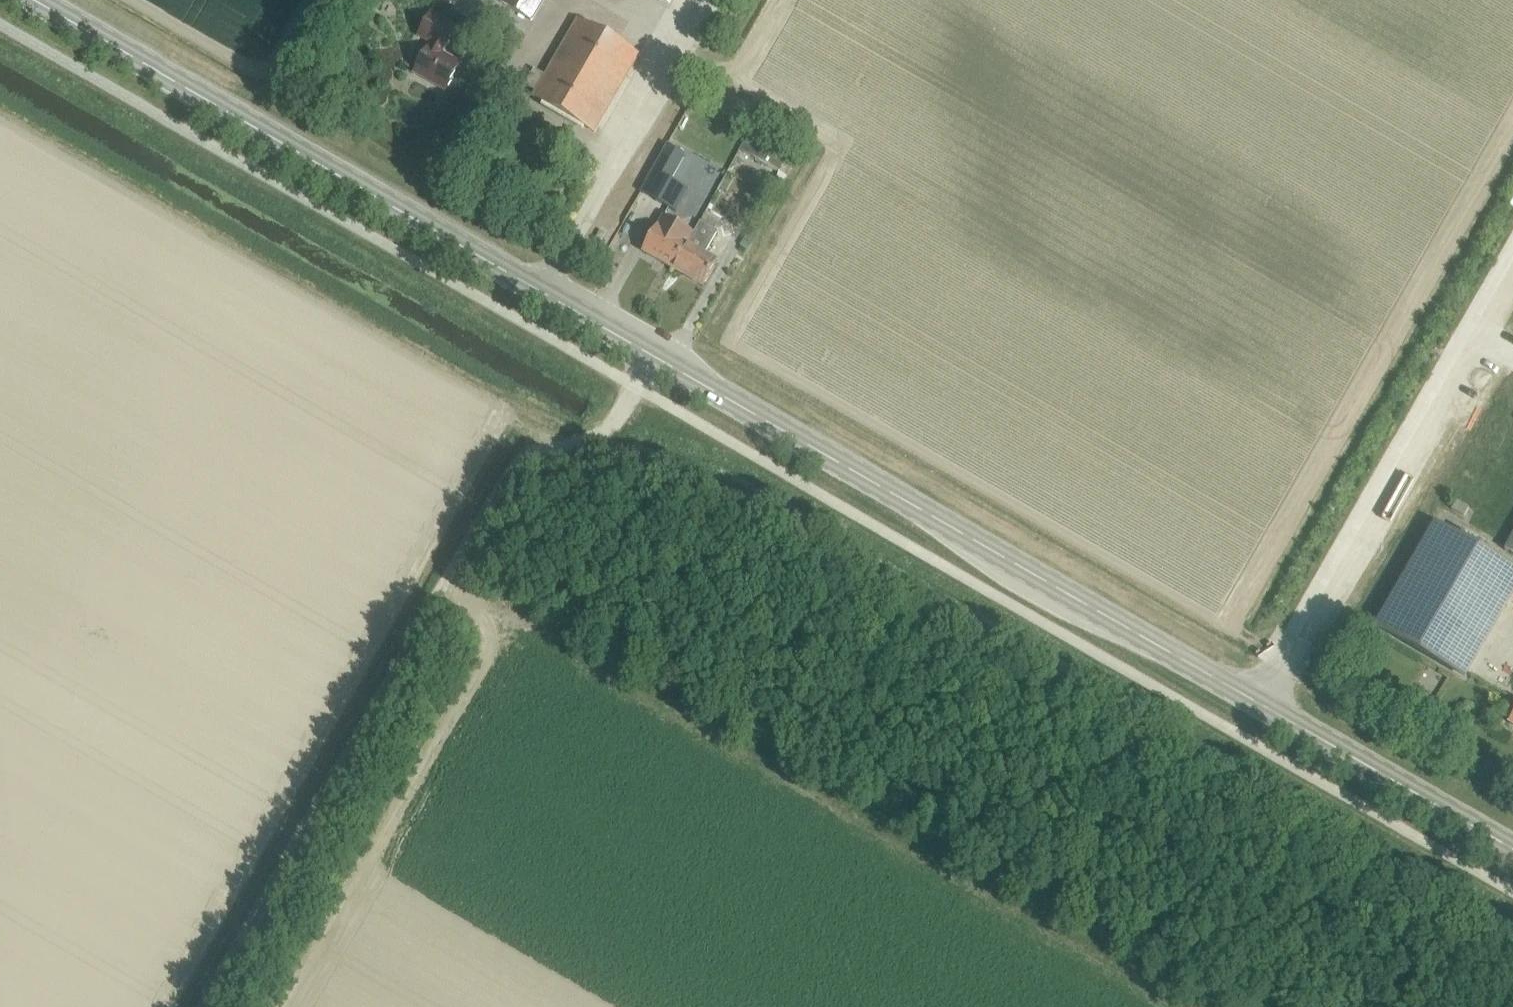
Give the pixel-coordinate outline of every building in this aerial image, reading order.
[(456,10),(462,0),(438,0),(456,10)] [(529,20),(541,0),(495,0),(529,20)] [(444,90),(459,63),(441,53),(455,28),(429,13),(416,35),(429,43),(412,72),(444,90)] [(577,18),(544,74),(533,68),(524,84),(535,90),(532,95),(594,131),(638,54),(577,18)] [(797,155),(764,137),(749,129),(738,150),(786,175),(797,155)] [(665,177),(653,200),(674,211),(686,188),(665,177)] [(692,232),(692,231),(662,214),(655,226),(641,249),(672,267),(692,232)] [(702,284),(715,260),(702,253),(716,230),(698,220),(692,231),(692,232),(672,267),(702,284)] [(599,239),(603,233),(598,230),(594,236),(599,239)] [(1455,499),(1450,508),(1462,515),(1467,506),(1455,499)] [(1462,673),(1512,585),(1512,572),(1477,551),(1481,546),(1458,533),(1455,538),(1435,526),(1378,624),(1462,673)] [(1503,549),(1512,555),(1512,532),(1503,549)]
